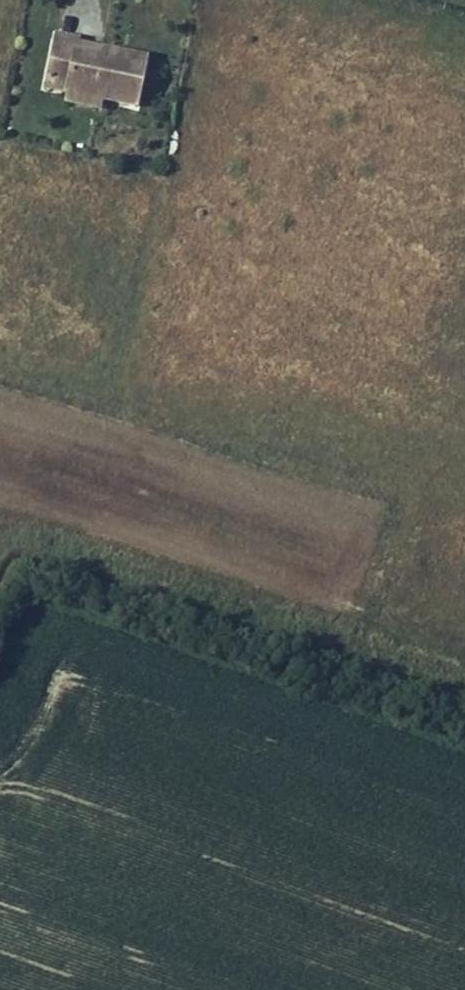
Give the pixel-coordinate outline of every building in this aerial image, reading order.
[(74,45),(53,40),(42,92),(65,97),(97,103),(132,111),(143,64),(101,55),(99,62),(72,57),(74,49),(74,45)] [(101,55),(74,49),(72,57),(99,62),(101,55)] [(97,103),(65,97),(63,105),(95,112),(97,103)]
